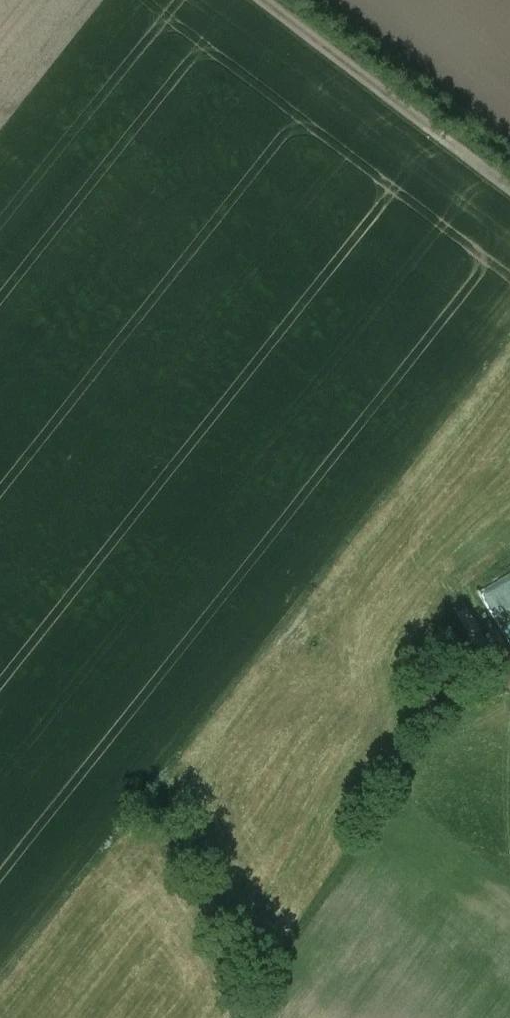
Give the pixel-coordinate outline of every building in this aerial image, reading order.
[(509,611),(509,577),(460,601),(474,629),(509,611)]
